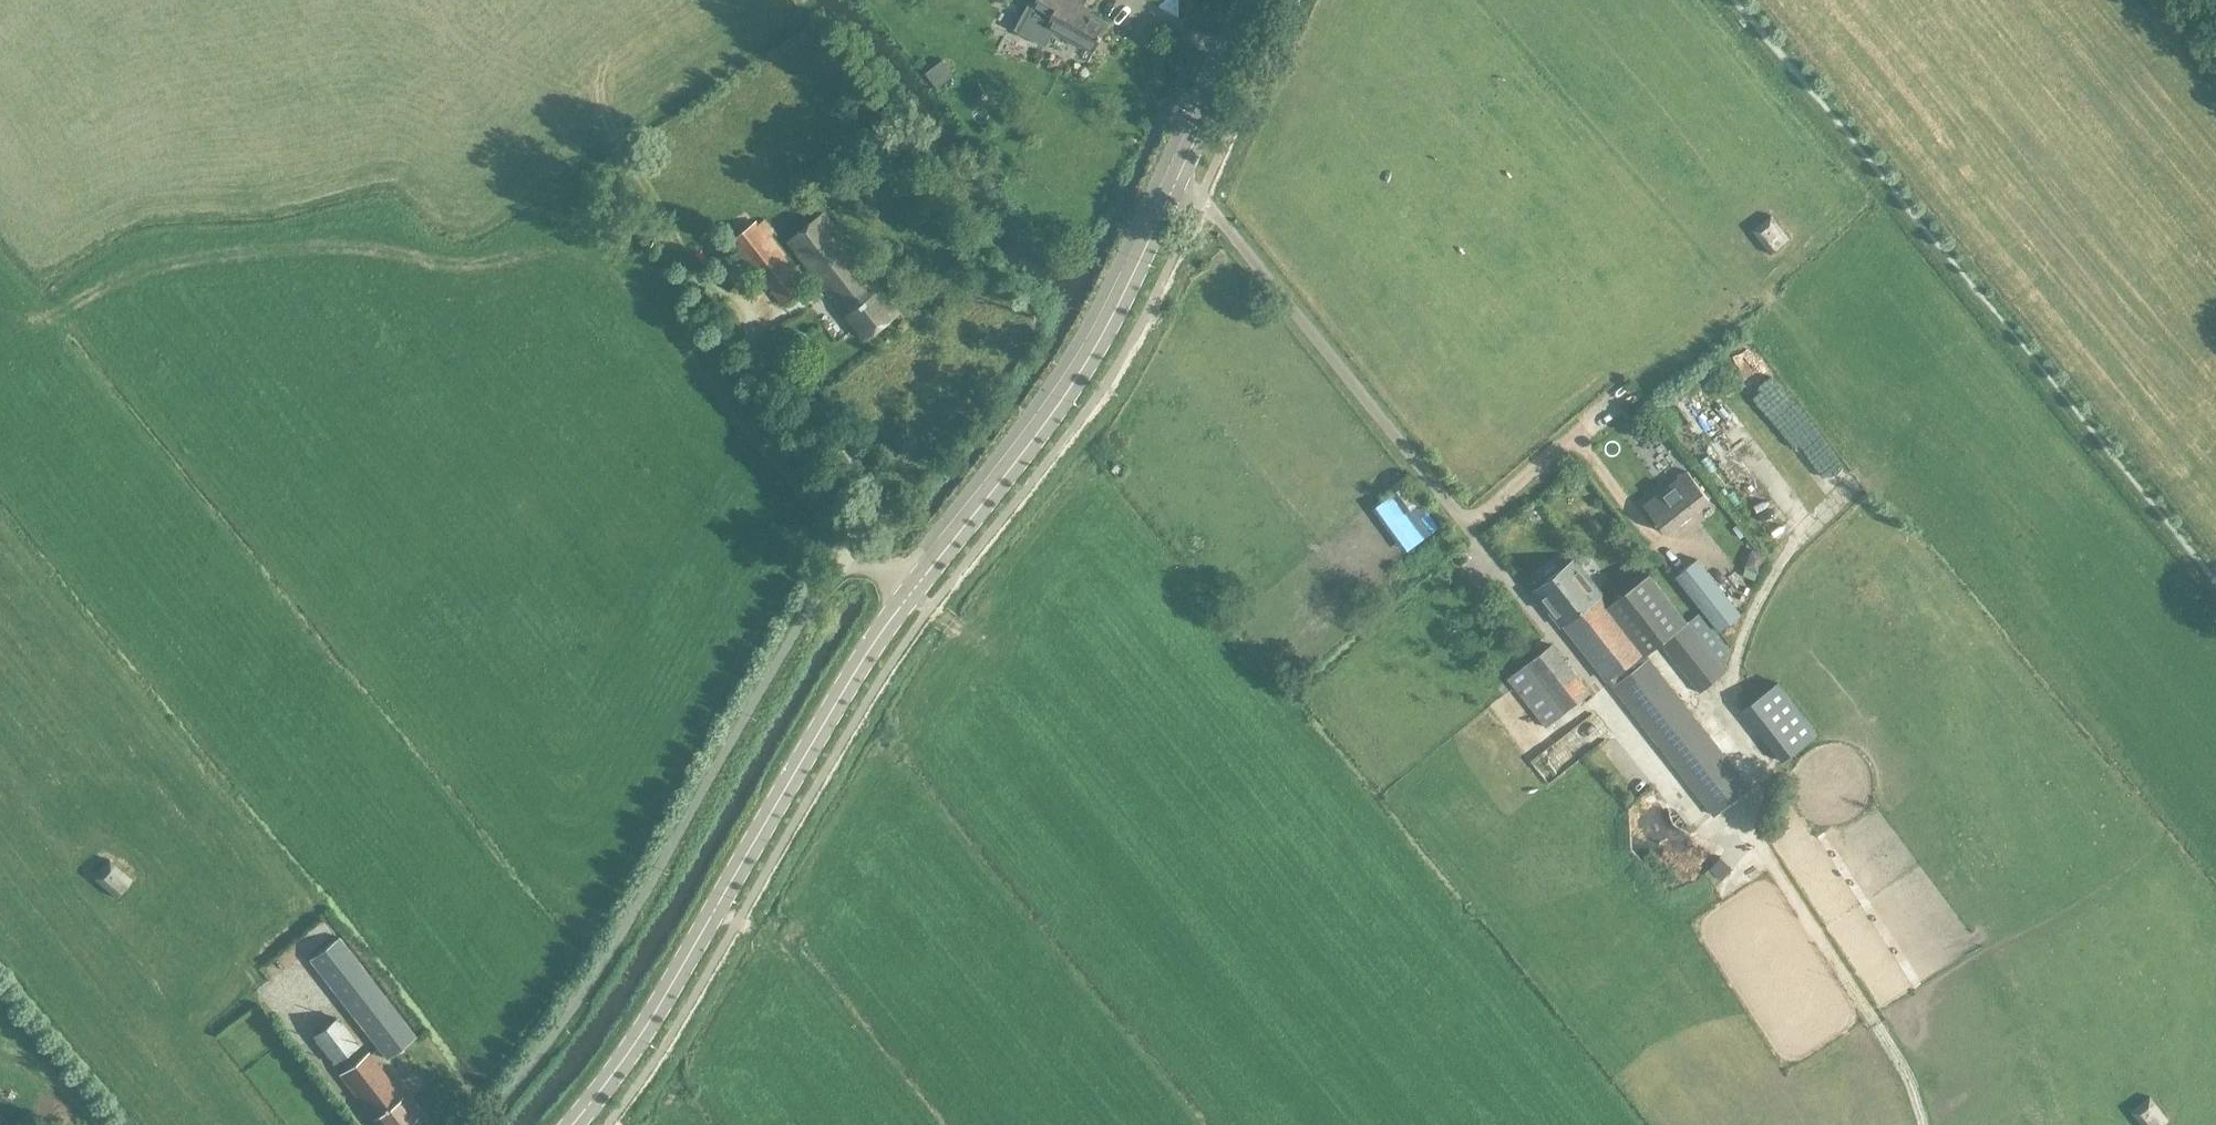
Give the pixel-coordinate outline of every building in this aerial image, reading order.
[(1109,23),(1078,7),(1081,0),(1080,0),(1035,0),(1017,32),(1013,31),(1013,32),(1044,48),(1053,33),(1093,53),(1109,23)] [(863,339),(898,311),(822,214),(786,242),(863,339)] [(1788,240),(1769,217),(1753,229),(1772,253),(1788,240)] [(781,303),(803,286),(767,238),(772,234),(762,222),(757,226),(756,224),(733,241),(781,303)] [(1784,450),(1792,463),(1813,450),(1805,436),(1784,450)] [(1665,531),(1708,497),(1686,470),(1643,504),(1665,531)] [(1741,505),(1753,492),(1743,483),(1731,495),(1741,505)] [(1401,533),(1425,514),(1417,505),(1407,512),(1393,494),(1380,503),(1401,533)] [(1705,589),(1671,546),(1659,556),(1693,599),(1692,600),(1720,633),(1739,618),(1711,584),(1705,589)] [(1767,554),(1752,547),(1744,567),(1759,573),(1767,554)] [(1730,652),(1729,651),(1699,612),(1688,621),(1650,572),(1607,605),(1599,594),(1600,593),(1573,558),(1534,589),(1561,624),(1563,622),(1713,814),(1749,786),(1648,657),(1663,645),(1699,692),(1726,671),(1718,661),(1730,652)] [(1588,691),(1551,643),(1507,677),(1545,725),(1588,691)] [(1781,761),(1817,733),(1776,682),(1741,710),(1781,761)] [(1653,808),(1643,818),(1652,828),(1663,819),(1653,808)] [(1689,842),(1707,831),(1700,820),(1682,831),(1689,842)] [(1682,845),(1647,867),(1667,898),(1702,876),(1682,845)] [(115,894),(129,879),(107,859),(93,874),(115,894)] [(307,957),(385,1055),(413,1033),(336,934),(307,957)] [(415,1114),(367,1053),(339,1075),(379,1124),(400,1124),(415,1114)] [(2145,1124),(2160,1124),(2167,1120),(2149,1096),(2132,1109),(2145,1124)]
